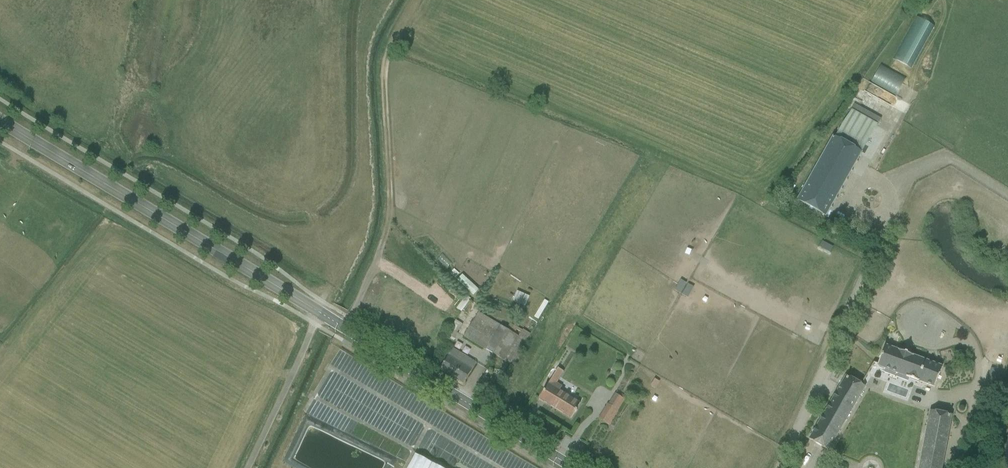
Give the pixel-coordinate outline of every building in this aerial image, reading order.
[(900,99),(909,83),(885,68),(875,84),(900,99)] [(834,220),(883,120),(853,105),(804,206),(834,220)] [(481,315),(468,341),(519,367),(534,336),(527,332),(524,337),(481,315)] [(454,331),(459,334),(465,325),(459,322),(454,331)] [(871,364),(930,385),(937,364),(879,343),(871,364)] [(444,374),(470,386),(481,362),(455,350),(444,374)] [(848,378),(814,443),(837,454),(870,389),(848,378)] [(533,399),(570,419),(580,399),(543,380),(533,399)] [(654,389),(659,392),(664,384),(659,381),(654,389)] [(617,409),(611,406),(603,421),(615,428),(629,401),(623,398),(617,409)] [(932,414),(926,453),(933,454),(932,460),(938,461),(939,457),(949,458),(955,417),(932,414)] [(410,467),(440,467),(416,456),(410,467)]
